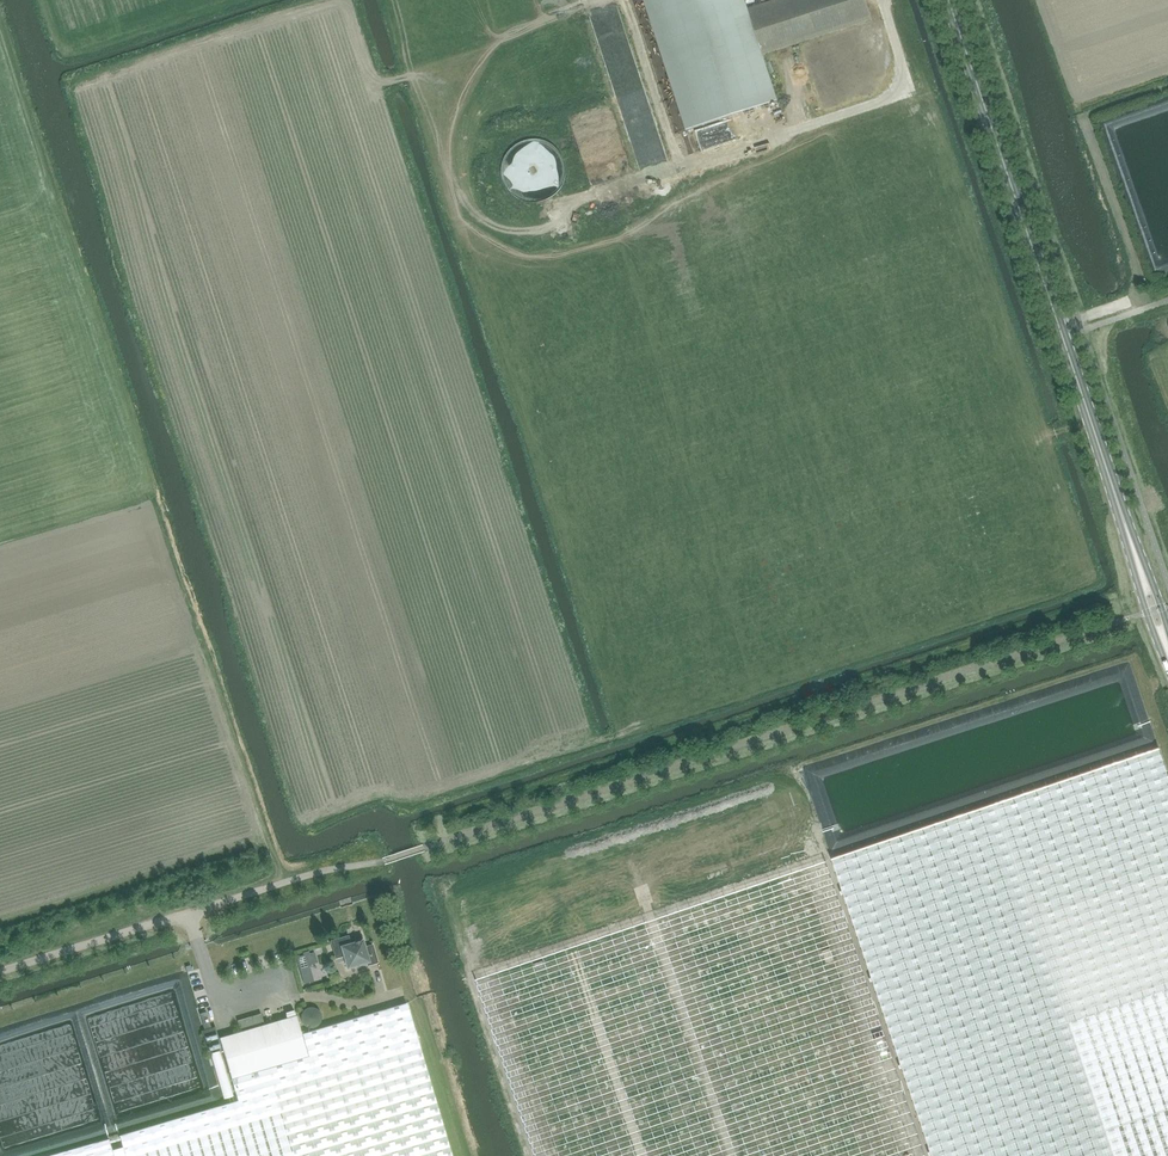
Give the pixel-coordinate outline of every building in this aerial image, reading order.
[(686,130),(777,100),(762,54),(871,19),(865,0),(775,0),(747,9),(744,0),(643,0),(686,130)] [(834,857),(934,1155),(1167,1155),(1167,768),(1161,747),(834,857)] [(827,860),(478,980),(537,1155),(926,1155),(827,860)] [(344,955),(348,967),(367,962),(368,965),(377,962),(372,946),(364,948),(362,941),(350,945),(347,937),(331,941),(336,958),(344,955)] [(231,1079),(238,1100),(119,1136),(125,1155),(451,1155),(406,1003),(302,1034),(308,1056),(231,1079)] [(204,1029),(211,1027),(206,1011),(200,1013),(204,1029)] [(219,1038),(231,1079),(308,1056),(302,1034),(296,1016),(264,1025),(261,1013),(237,1021),(240,1032),(219,1038)] [(221,1048),(215,1026),(211,1027),(204,1029),(201,1030),(208,1052),(221,1048)] [(116,1137),(50,1155),(122,1155),(116,1137)]
